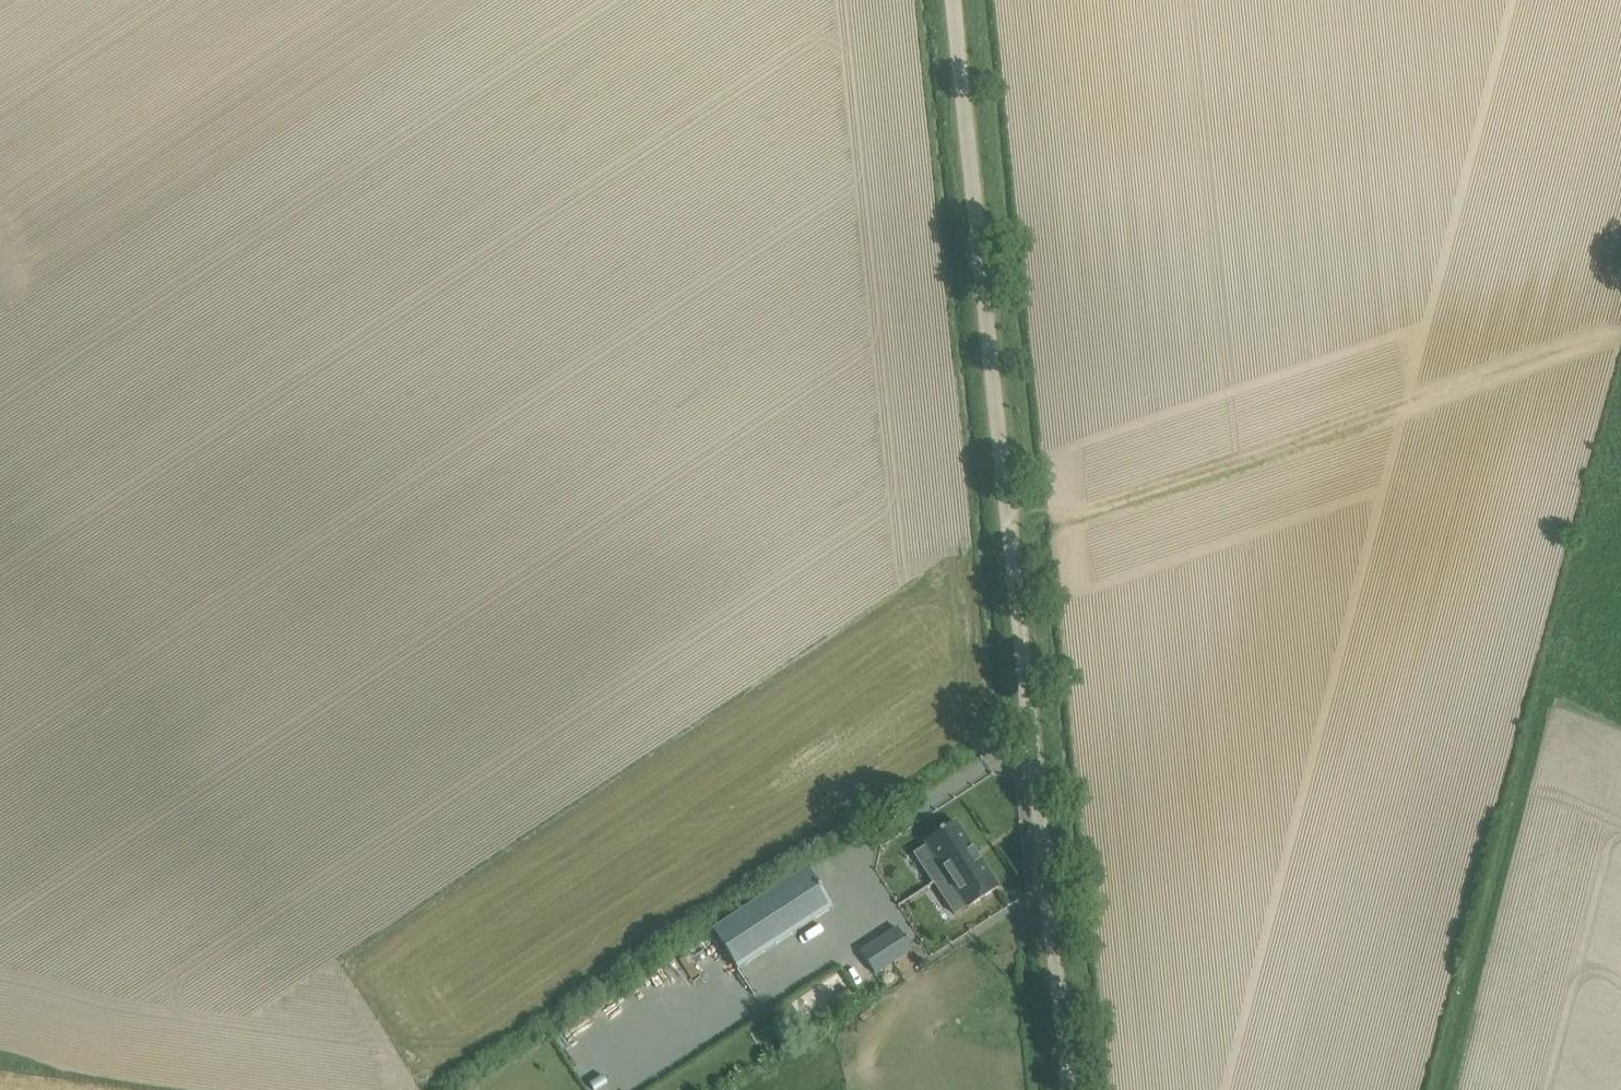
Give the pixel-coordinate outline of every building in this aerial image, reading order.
[(1001,884),(959,818),(927,838),(970,904),(1001,884)] [(811,867),(716,929),(741,967),(836,906),(811,867)] [(896,927),(879,938),(860,950),(875,974),(895,962),(912,951),(896,927)]
